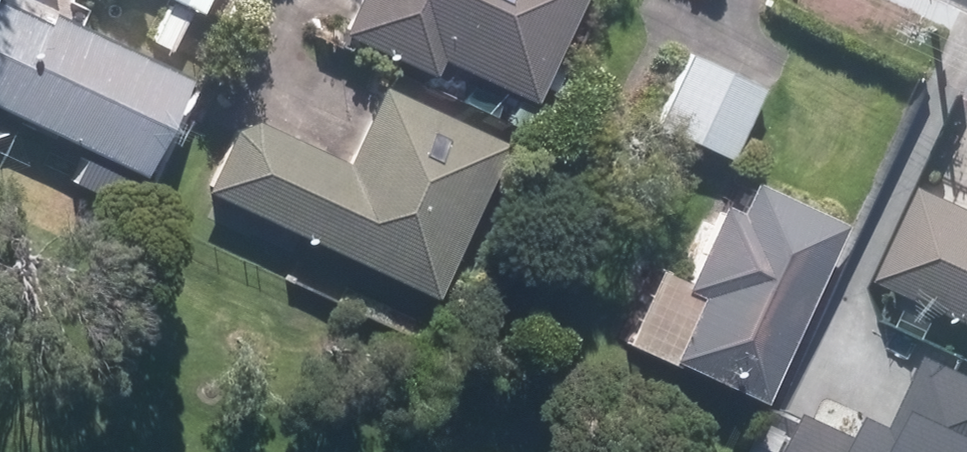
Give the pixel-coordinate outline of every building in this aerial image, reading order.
[(144,44),(164,53),(183,13),(188,15),(195,0),(161,0),(164,1),(144,44)] [(336,33),(428,76),(435,60),(527,103),(575,0),(351,0),(336,33)] [(128,177),(175,78),(40,15),(36,25),(0,8),(0,116),(128,177)] [(680,55),(648,128),(722,160),(754,88),(680,55)] [(574,62),(558,91),(584,105),(599,74),(574,62)] [(254,127),(226,192),(432,288),(496,146),(376,91),(340,167),(254,127)] [(146,192),(115,176),(102,206),(134,220),(146,192)] [(695,295),(666,359),(753,401),(835,226),(743,183),(727,217),(711,209),(679,278),(675,285),(695,295)] [(924,189),(881,283),(966,321),(966,208),(924,189)] [(823,451),(966,451),(966,410),(964,409),(954,429),(854,385),(823,451)]
